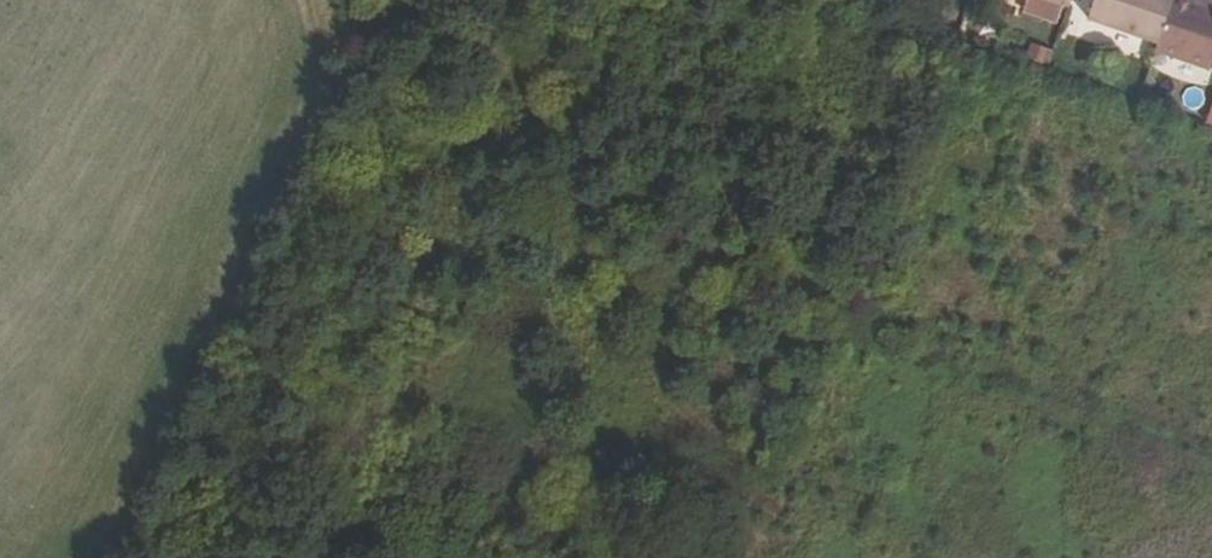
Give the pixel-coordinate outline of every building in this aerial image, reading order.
[(1071,6),(1051,0),(1036,0),(1032,14),(1065,25),(1071,6)] [(1162,40),(1176,0),(1094,0),(1089,16),(1162,40)] [(1159,49),(1211,66),(1211,7),(1205,5),(1206,0),(1176,0),(1162,40),(1159,49)] [(1203,124),(1211,127),(1211,98),(1203,124)]
